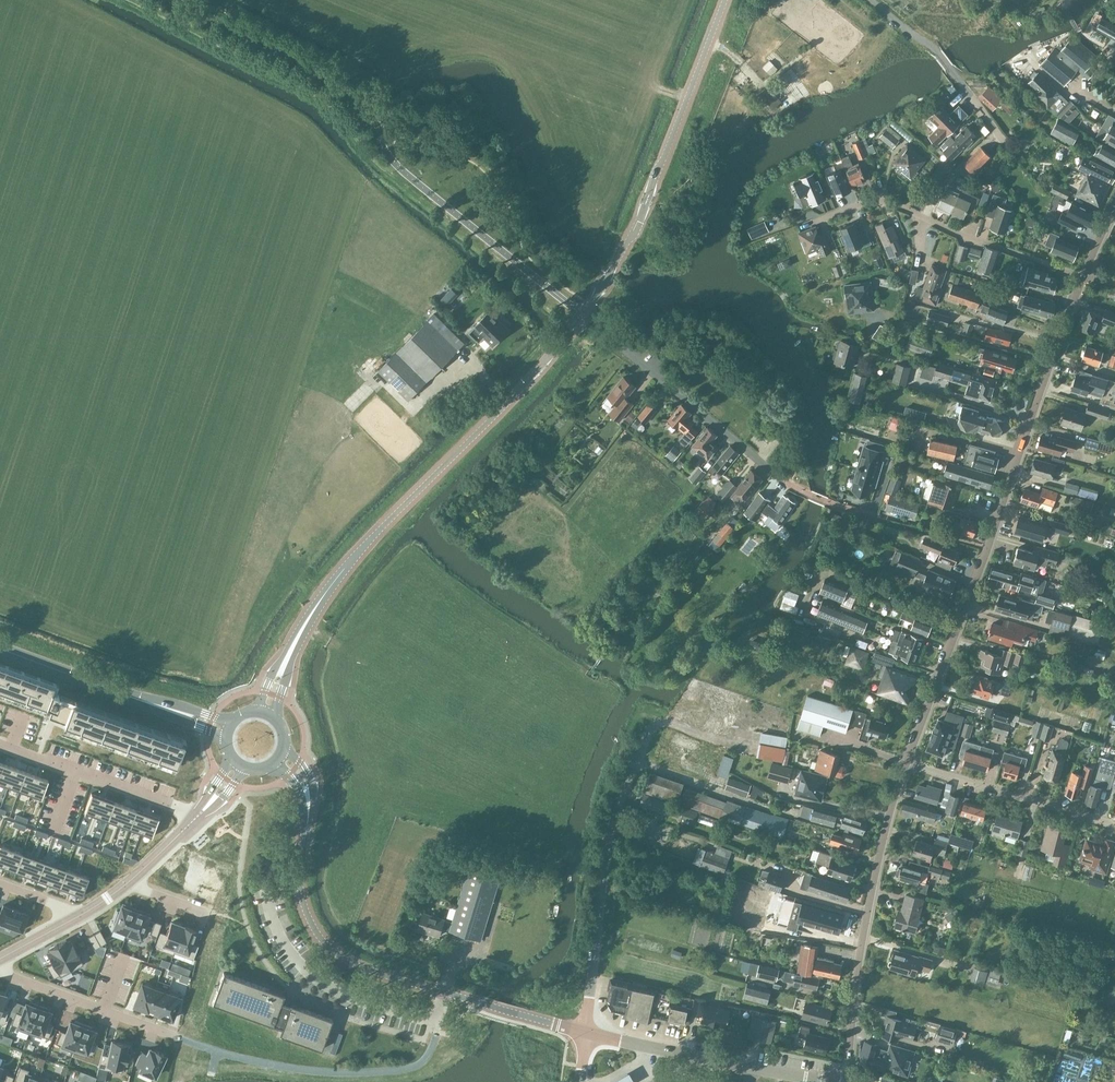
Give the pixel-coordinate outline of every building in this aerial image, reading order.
[(1104,15),(1096,28),(1114,39),(1114,21),(1104,15)] [(1083,73),(1090,65),(1097,56),(1074,36),(1060,52),(1056,47),(1040,65),(1064,85),(1078,69),(1083,73)] [(769,61),(763,68),(770,75),(777,69),(769,61)] [(1090,65),(1083,73),(1089,79),(1096,70),(1090,65)] [(1029,82),(1037,90),(1033,95),(1048,110),(1049,108),(1056,115),(1061,111),(1063,113),(1060,116),(1063,119),(1074,107),(1061,94),(1038,72),(1029,82)] [(767,86),(759,94),(772,109),(781,101),(767,86)] [(999,104),(1003,99),(989,86),(978,98),(993,111),(999,104)] [(1003,99),(999,104),(1005,109),(1009,104),(1003,99)] [(968,115),(959,106),(950,114),(942,106),(925,122),(935,132),(930,136),(937,144),(950,132),(953,129),(954,130),(960,124),(959,123),(968,115)] [(1102,127),(1114,134),(1114,118),(1109,115),(1102,127)] [(1073,145),(1080,132),(1058,120),(1051,134),(1072,145),(1073,145)] [(966,149),(977,137),(967,127),(957,136),(954,139),(951,137),(941,147),(945,151),(944,152),(952,160),(963,149),(966,149)] [(1097,136),(1104,140),(1114,147),(1114,134),(1102,127),(1097,136)] [(892,148),(898,141),(886,131),(880,138),(892,148)] [(865,139),(860,141),(866,156),(872,154),(865,139)] [(859,159),(866,156),(860,141),(853,144),(859,159)] [(1102,144),(1101,146),(1098,144),(1096,149),(1094,154),(1114,166),(1114,151),(1102,144)] [(911,182),(918,173),(915,170),(923,161),(912,153),(913,151),(907,146),(898,157),(899,158),(895,163),(903,171),(901,174),(911,182)] [(974,175),(991,157),(981,147),(964,164),(974,175)] [(834,166),(824,170),(827,176),(836,197),(851,190),(846,177),(848,176),(842,162),(839,155),(834,157),(837,165),(834,166)] [(1114,177),(1114,170),(1085,155),(1079,167),(1090,173),(1090,172),(1112,183),(1114,177)] [(1023,156),(1017,159),(1022,164),(1026,162),(1023,156)] [(849,157),(842,160),(843,162),(842,162),(848,176),(853,186),(854,186),(866,181),(859,164),(853,166),(849,157)] [(815,173),(795,182),(801,197),(805,207),(826,199),(815,173)] [(1099,207),(1110,185),(1086,174),(1075,196),(1099,207)] [(951,211),(961,188),(962,186),(964,186),(966,181),(958,178),(954,188),(948,186),(939,206),(951,211)] [(992,185),(991,189),(997,191),(999,186),(994,181),(992,185)] [(1066,199),(1070,192),(1054,184),(1051,191),(1066,199)] [(961,188),(951,211),(957,214),(956,215),(957,217),(960,218),(962,218),(962,216),(963,216),(965,212),(967,212),(967,211),(971,213),(972,212),(978,198),(968,194),(969,191),(961,188)] [(1011,188),(1007,191),(1012,197),(1016,193),(1011,188)] [(990,228),(1005,233),(1010,218),(1013,219),(1015,212),(1013,212),(1013,210),(1003,207),(1006,199),(994,194),(987,215),(994,217),(990,228)] [(1096,214),(1072,202),(1067,213),(1063,211),(1058,223),(1073,229),(1075,231),(1079,222),(1090,227),(1096,214)] [(762,222),(747,229),(751,237),(766,231),(762,222)] [(854,224),(841,228),(844,236),(843,237),(845,243),(847,242),(850,251),(863,246),(863,248),(872,245),(863,224),(859,226),(860,227),(855,229),(854,224)] [(885,230),(882,224),(876,226),(890,258),(904,252),(893,226),(885,230)] [(819,240),(814,228),(799,234),(807,255),(819,250),(822,256),(831,252),(825,237),(819,240)] [(1051,252),(1058,255),(1057,257),(1064,260),(1065,257),(1073,261),(1079,247),(1058,238),(1059,236),(1051,232),(1046,244),(1053,247),(1051,252)] [(969,247),(960,245),(956,260),(964,263),(969,247)] [(992,274),(999,251),(985,247),(978,270),(992,274)] [(971,248),(968,257),(979,260),(982,251),(971,248)] [(846,255),(840,257),(843,263),(848,261),(846,255)] [(792,265),(789,259),(783,261),(785,267),(792,265)] [(840,265),(833,268),(837,277),(844,275),(840,265)] [(918,287),(914,297),(920,299),(937,305),(942,288),(941,288),(947,271),(942,269),(932,265),(929,273),(924,289),(918,287)] [(902,267),(899,273),(908,277),(911,271),(902,267)] [(1054,293),(1054,291),(1057,291),(1058,288),(1056,286),(1057,279),(1047,276),(1048,274),(1047,274),(1047,273),(1029,268),(1026,276),(1030,277),(1028,286),(1036,288),(1036,289),(1054,293)] [(847,315),(875,311),(871,282),(844,285),(847,315)] [(963,303),(968,289),(953,284),(948,298),(963,303)] [(968,289),(963,303),(978,308),(979,303),(982,294),(968,289)] [(1053,317),(1057,305),(1022,294),(1020,301),(1024,303),(1022,308),(1053,317)] [(990,306),(983,304),(979,303),(978,308),(978,311),(981,312),(987,314),(986,318),(1003,324),(1004,323),(1006,323),(1010,322),(1011,318),(1009,314),(1008,313),(1008,312),(991,305),(990,306)] [(1102,316),(1086,309),(1079,328),(1094,334),(1100,320),(1102,321),(1102,322),(1114,327),(1114,313),(1106,309),(1103,316),(1102,316)] [(492,346),(506,332),(509,330),(498,319),(490,311),(474,328),(473,329),(469,333),(479,343),(484,338),(492,346)] [(948,325),(950,317),(930,311),(927,319),(948,325)] [(409,401),(465,343),(435,314),(378,371),(409,401)] [(966,322),(963,331),(970,334),(973,324),(966,322)] [(996,330),(988,328),(976,324),(975,328),(981,330),(982,328),(987,330),(985,338),(1009,345),(1012,334),(996,329),(996,330)] [(929,355),(935,342),(912,333),(906,347),(929,355)] [(858,345),(842,340),(841,343),(837,342),(836,347),(839,348),(836,362),(852,367),(858,345)] [(1105,362),(1108,354),(1086,346),(1082,359),(1099,364),(1100,361),(1105,362)] [(980,347),(979,352),(983,354),(981,362),(995,367),(1000,368),(999,371),(1004,372),(1005,368),(1013,371),(1016,360),(1008,357),(1008,356),(980,347)] [(861,362),(859,373),(865,375),(868,364),(861,362)] [(937,362),(934,374),(968,386),(975,388),(973,396),(990,401),(996,380),(955,366),(955,367),(937,362)] [(906,384),(910,367),(897,363),(892,380),(906,384)] [(985,369),(984,374),(993,377),(994,371),(985,369)] [(862,403),(870,376),(865,375),(859,373),(855,372),(847,399),(862,403)] [(1110,409),(1114,410),(1114,382),(1092,375),(1091,380),(1077,376),(1072,390),(1086,395),(1088,390),(1102,395),(1098,407),(1110,409)] [(625,378),(623,377),(608,397),(615,403),(614,404),(615,407),(610,414),(620,421),(633,404),(626,399),(636,387),(630,382),(630,380),(627,378),(625,378)] [(646,424),(657,411),(649,404),(638,417),(646,424)] [(1110,409),(1098,407),(1089,404),(1086,412),(1107,418),(1110,409)] [(671,418),(668,421),(679,430),(680,430),(685,434),(683,436),(680,440),(686,445),(690,441),(697,433),(691,428),(694,424),(688,419),(692,415),(681,406),(671,418)] [(903,414),(924,420),(926,412),(906,406),(903,414)] [(983,431),(987,418),(978,415),(979,410),(963,406),(958,422),(961,427),(975,431),(978,429),(983,431)] [(1081,430),(1086,414),(1067,408),(1061,424),(1081,430)] [(631,412),(625,420),(629,423),(635,415),(631,412)] [(893,413),(888,426),(899,431),(904,418),(893,413)] [(987,418),(983,431),(1000,436),(1005,421),(988,416),(987,418)] [(708,460),(718,447),(712,443),(717,436),(707,427),(699,436),(700,438),(692,447),(708,460)] [(790,435),(786,431),(781,437),(785,440),(790,435)] [(1058,440),(1042,435),(1038,449),(1060,455),(1062,448),(1074,452),(1077,442),(1058,437),(1058,440)] [(760,436),(753,444),(762,451),(769,443),(760,436)] [(1100,441),(1087,437),(1084,447),(1097,451),(1100,441)] [(879,473),(879,474),(885,444),(866,439),(864,447),(861,446),(856,467),(859,468),(879,473)] [(957,446),(958,446),(931,439),(928,453),(954,459),(957,446)] [(973,465),(995,471),(999,458),(993,457),(994,451),(971,445),(966,463),(973,465)] [(722,475),(733,461),(740,454),(730,446),(712,467),(709,470),(715,475),(718,472),(722,475)] [(675,448),(668,457),(673,461),(681,452),(675,448)] [(900,452),(895,467),(903,469),(908,454),(900,452)] [(1062,471),(1065,460),(1053,457),(1051,463),(1035,459),(1031,473),(1053,479),(1055,469),(1062,471)] [(990,489),(994,476),(947,462),(944,475),(990,489)] [(696,485),(706,472),(700,467),(689,479),(696,485)] [(859,468),(853,489),(869,494),(872,486),(875,486),(879,473),(859,468)] [(740,507),(747,499),(747,498),(750,495),(762,479),(752,471),(739,486),(738,488),(738,489),(730,498),(740,507)] [(896,496),(902,480),(892,476),(887,492),(896,496)] [(949,509),(957,487),(935,480),(929,502),(949,509)] [(738,489),(738,488),(730,482),(717,497),(726,502),(730,498),(738,489)] [(1077,495),(1080,486),(1066,483),(1064,491),(1077,495)] [(1054,506),(1058,493),(1043,488),(1041,494),(1025,488),(1021,501),(1037,507),(1051,511),(1053,506),(1054,506)] [(775,508),(769,504),(772,502),(760,493),(746,514),(745,514),(741,519),(751,526),(755,521),(756,522),(763,513),(768,517),(765,521),(777,529),(780,524),(796,503),(788,498),(784,495),(775,508)] [(916,519),(918,511),(920,504),(890,495),(886,510),(916,519)] [(1087,500),(1074,497),(1071,506),(1085,510),(1087,500)] [(701,523),(713,509),(703,501),(691,516),(701,523)] [(841,525),(844,518),(834,513),(831,521),(841,525)] [(973,537),(978,523),(952,514),(949,522),(959,525),(957,531),(973,537)] [(1020,516),(1015,533),(1042,541),(1047,524),(1020,516)] [(1064,533),(1065,529),(1067,524),(1050,518),(1047,527),(1064,533)] [(720,547),(733,530),(735,529),(727,522),(712,540),(720,547)] [(925,537),(921,546),(941,554),(937,563),(950,569),(953,564),(955,564),(955,563),(957,564),(959,563),(960,561),(959,559),(958,557),(960,552),(944,545),(925,537)] [(1060,552),(1035,545),(1033,551),(1019,547),(1014,564),(1035,570),(1037,564),(1046,567),(1048,559),(1055,561),(1055,564),(1056,564),(1058,559),(1064,561),(1066,554),(1060,553),(1060,552)] [(927,575),(917,570),(921,560),(903,552),(896,568),(914,576),(915,575),(926,579),(923,587),(949,597),(956,580),(930,569),(927,575)] [(993,567),(988,582),(1019,591),(1019,589),(1037,595),(1038,592),(1043,594),(1047,580),(1022,573),(1021,576),(993,567)] [(842,603),(843,602),(848,588),(825,579),(819,594),(842,603)] [(679,581),(676,586),(676,591),(679,595),(683,591),(684,589),(686,587),(679,581)] [(744,583),(740,588),(744,591),(748,586),(744,583)] [(1044,605),(1053,608),(1057,598),(1043,594),(1038,592),(1037,595),(1035,603),(1044,605)] [(1025,608),(1042,613),(1044,605),(1019,598),(1018,602),(1000,597),(996,610),(1022,618),(1025,608)] [(817,614),(864,633),(869,619),(849,611),(840,607),(823,601),(817,614)] [(1051,625),(1066,628),(1069,629),(1073,615),(1064,613),(1056,610),(1051,625)] [(927,636),(928,634),(931,633),(932,630),(930,628),(932,623),(917,617),(904,611),(901,617),(914,623),(912,629),(927,636)] [(1024,627),(1012,623),(1010,629),(993,623),(988,637),(1013,644),(1013,642),(1022,645),(1023,643),(1024,643),(1025,638),(1035,641),(1039,630),(1025,625),(1024,627)] [(893,643),(919,652),(924,639),(902,631),(901,635),(896,633),(893,643)] [(814,635),(809,646),(826,653),(831,642),(814,635)] [(752,640),(750,647),(758,650),(761,643),(752,640)] [(915,662),(919,652),(893,643),(890,653),(915,662)] [(847,645),(844,654),(849,656),(846,663),(863,669),(869,653),(852,647),(847,645)] [(1026,655),(1016,653),(1002,648),(1000,655),(981,649),(979,657),(983,658),(981,666),(986,668),(986,670),(1001,674),(1004,664),(1012,666),(1013,663),(1023,666),(1026,655)] [(908,705),(918,677),(893,668),(895,659),(875,652),(872,661),(884,665),(879,678),(883,679),(878,694),(908,705)] [(46,708),(47,706),(59,711),(56,720),(65,724),(65,725),(177,766),(184,744),(72,703),(73,701),(52,693),(54,687),(0,667),(0,691),(46,708)] [(1002,684),(987,680),(988,678),(979,675),(977,681),(976,681),(973,690),(983,693),(984,695),(989,697),(992,688),(1000,690),(999,693),(1009,696),(1013,683),(1004,680),(1003,683),(1002,684)] [(846,732),(853,709),(808,695),(801,718),(798,728),(817,734),(820,735),(823,724),(846,732)] [(967,719),(986,725),(989,715),(970,708),(967,719)] [(871,719),(866,717),(867,714),(855,710),(850,724),(863,728),(860,739),(868,741),(870,734),(886,738),(888,733),(887,732),(890,721),(872,716),(871,719)] [(927,749),(926,750),(927,750),(942,756),(943,756),(943,755),(951,734),(958,736),(963,716),(948,712),(944,722),(939,720),(938,719),(938,720),(934,732),(933,731),(932,732),(933,732),(932,737),(931,736),(930,737),(931,738),(927,749)] [(1020,716),(1018,721),(1032,726),(1034,721),(1020,716)] [(1008,735),(1010,725),(995,720),(992,731),(1008,735)] [(1040,738),(1044,723),(1037,721),(1032,736),(1040,738)] [(970,738),(974,725),(964,722),(960,735),(970,738)] [(1044,723),(1040,738),(1047,741),(1052,725),(1044,723)] [(788,738),(752,731),(747,755),(783,762),(788,738)] [(1050,757),(1051,758),(1046,776),(1048,777),(1047,781),(1054,783),(1055,779),(1057,780),(1069,743),(1068,741),(1062,739),(1059,740),(1055,754),(1051,753),(1050,757)] [(963,743),(959,754),(964,756),(962,763),(975,767),(979,754),(981,745),(964,740),(963,743)] [(979,754),(975,767),(988,770),(990,763),(994,765),(998,753),(994,752),(994,749),(981,745),(979,754)] [(841,777),(844,776),(846,772),(846,768),(844,766),(838,764),(841,755),(820,750),(815,770),(841,777)] [(1024,770),(1027,758),(1005,751),(1000,766),(1005,768),(1003,775),(1016,779),(1019,769),(1024,770)] [(1110,788),(1114,772),(1114,762),(1100,758),(1094,779),(1093,779),(1085,802),(1098,806),(1104,786),(1110,788)] [(787,784),(792,768),(772,762),(767,778),(787,784)] [(15,768),(4,764),(0,774),(0,783),(8,786),(15,768)] [(1079,797),(1082,787),(1089,789),(1095,768),(1091,767),(1087,766),(1084,776),(1072,772),(1068,787),(1067,787),(1065,793),(1079,797)] [(19,790),(26,772),(15,768),(8,786),(19,790)] [(821,801),(827,777),(802,771),(796,794),(821,801)] [(30,794),(37,776),(26,772),(19,790),(30,794)] [(676,803),(682,784),(650,773),(644,791),(676,803)] [(49,780),(37,776),(30,794),(42,799),(49,780)] [(726,788),(748,796),(752,785),(729,778),(726,788)] [(754,785),(750,797),(751,797),(756,798),(757,793),(762,795),(764,790),(759,788),(754,785)] [(929,788),(919,785),(915,797),(937,804),(942,790),(930,786),(929,788)] [(685,788),(679,803),(721,818),(733,822),(741,824),(741,823),(783,837),(785,831),(788,823),(788,821),(773,817),(773,818),(746,810),(726,803),(727,802),(691,790),(685,788)] [(96,816),(103,798),(92,794),(91,793),(85,812),(96,816)] [(665,813),(668,802),(644,793),(640,804),(665,813)] [(956,815),(961,798),(950,794),(945,811),(956,815)] [(966,797),(961,814),(982,820),(986,807),(972,803),(973,799),(966,797)] [(107,820),(114,802),(103,798),(96,816),(107,820)] [(931,822),(935,809),(903,800),(899,813),(931,822)] [(119,824),(125,806),(114,802),(107,820),(119,824)] [(130,828),(136,810),(125,806),(119,824),(130,828)] [(814,808),(806,806),(803,817),(811,819),(811,820),(835,826),(837,819),(843,820),(841,827),(845,828),(844,832),(848,833),(849,829),(863,834),(867,821),(845,814),(845,816),(838,814),(838,813),(814,807),(814,808)] [(684,808),(680,821),(693,826),(697,812),(684,808)] [(141,832),(147,814),(136,810),(130,828),(141,832)] [(158,818),(147,814),(141,832),(152,836),(152,837),(159,818),(158,818)] [(1017,838),(1022,821),(998,814),(993,831),(992,831),(991,835),(1003,839),(1005,836),(1006,836),(1007,835),(1017,838)] [(1064,866),(1070,845),(1062,843),(1066,829),(1048,824),(1041,848),(1047,850),(1045,859),(1055,862),(1054,863),(1064,866)] [(861,839),(843,833),(842,836),(833,834),(830,843),(839,846),(857,852),(861,839)] [(952,834),(949,843),(958,846),(961,837),(952,834)] [(945,855),(948,842),(937,839),(935,839),(933,845),(917,840),(913,853),(931,859),(934,851),(945,855)] [(1027,856),(1030,841),(1021,839),(1018,851),(1017,854),(1027,856)] [(1107,871),(1113,850),(1086,842),(1081,860),(1093,863),(1092,867),(1107,871)] [(11,849),(0,845),(0,866),(4,867),(11,849)] [(15,871),(22,853),(11,849),(4,867),(15,871)] [(706,850),(704,856),(727,865),(729,858),(706,850)] [(850,881),(851,879),(856,865),(833,857),(834,856),(820,851),(816,863),(829,867),(827,873),(850,881)] [(26,875),(33,857),(22,853),(15,871),(26,875)] [(702,861),(701,864),(711,868),(724,872),(726,868),(727,865),(704,856),(702,861)] [(38,879),(44,861),(33,857),(26,875),(38,879)] [(946,859),(944,866),(952,869),(954,862),(946,859)] [(49,883),(55,865),(44,861),(38,879),(49,883)] [(60,888),(66,869),(55,865),(49,883),(60,888)] [(917,883),(916,890),(926,893),(928,884),(926,884),(929,873),(922,871),(902,865),(899,878),(917,883)] [(949,879),(951,872),(930,866),(928,873),(949,879)] [(469,868),(452,922),(450,930),(450,931),(482,941),(501,878),(469,868)] [(71,892),(77,873),(66,869),(60,888),(71,892)] [(769,872),(763,870),(761,877),(758,876),(757,880),(760,880),(759,884),(764,886),(764,887),(781,892),(786,876),(769,871),(769,872)] [(806,872),(801,887),(809,890),(846,902),(851,889),(813,876),(814,875),(806,872)] [(82,896),(89,877),(77,873),(71,892),(82,896)] [(1097,879),(1096,885),(1103,888),(1105,881),(1097,879)] [(919,916),(924,900),(906,895),(902,911),(899,910),(894,927),(915,933),(917,924),(920,925),(921,920),(919,920),(920,917),(919,916)] [(789,899),(782,925),(797,930),(799,923),(840,934),(845,915),(789,899)] [(117,911),(113,921),(116,922),(114,928),(127,932),(127,933),(136,909),(133,907),(123,903),(120,912),(117,911)] [(3,905),(0,913),(0,923),(22,930),(28,914),(18,911),(19,910),(13,907),(13,908),(3,905)] [(127,932),(125,937),(139,942),(150,913),(140,910),(139,910),(136,909),(127,933),(127,932)] [(956,909),(951,912),(955,918),(960,915),(956,909)] [(450,930),(452,922),(444,919),(424,913),(418,930),(439,936),(442,928),(450,930)] [(155,921),(150,934),(157,936),(161,923),(155,921)] [(160,932),(156,945),(163,948),(164,944),(175,948),(176,948),(184,926),(172,922),(169,929),(168,930),(169,930),(168,932),(167,933),(168,933),(167,935),(160,932)] [(175,948),(174,952),(193,959),(198,946),(191,944),(192,942),(193,941),(192,941),(193,939),(194,938),(193,938),(196,930),(185,926),(184,927),(184,926),(176,948),(175,948)] [(100,930),(94,934),(100,946),(107,942),(100,930)] [(94,934),(88,937),(94,949),(100,946),(94,934)] [(66,940),(58,944),(72,971),(84,964),(71,940),(67,942),(66,940)] [(53,963),(47,966),(53,978),(59,975),(60,977),(72,971),(58,944),(49,949),(51,951),(47,953),(53,963)] [(839,979),(843,965),(834,963),(834,960),(818,957),(819,947),(802,944),(798,972),(812,975),(812,976),(823,978),(824,975),(839,979)] [(919,957),(895,950),(890,967),(907,972),(907,974),(915,977),(918,968),(929,971),(932,960),(920,957),(919,957)] [(777,981),(780,969),(760,964),(757,976),(777,981)] [(984,984),(988,971),(974,967),(970,980),(984,984)] [(214,968),(200,1007),(269,1032),(268,1038),(319,1058),(333,1019),(282,998),(284,993),(214,968)] [(997,987),(1002,971),(991,968),(987,983),(997,987)] [(803,974),(786,971),(784,980),(794,982),(793,984),(817,990),(820,979),(803,974)] [(658,990),(632,985),(632,983),(613,979),(610,990),(612,991),(611,993),(609,1003),(613,1009),(625,1012),(624,1014),(651,1020),(653,1014),(668,1017),(667,1020),(684,1024),(688,1008),(671,1004),(673,994),(658,990)] [(142,984),(134,1005),(147,1010),(155,988),(154,988),(142,984)] [(767,1004),(771,990),(747,984),(744,998),(767,1004)] [(155,988),(147,1010),(159,1015),(168,991),(155,986),(154,988),(155,988)] [(168,991),(159,1015),(172,1019),(182,994),(168,989),(168,991)] [(695,998),(695,999),(692,1013),(703,1015),(701,1022),(727,1027),(727,1026),(731,1027),(732,1018),(729,1017),(731,1010),(706,1005),(707,1001),(695,998)] [(806,999),(803,1011),(802,1017),(828,1024),(832,1008),(816,1004),(817,1002),(806,999)] [(16,1012),(11,1025),(18,1027),(17,1029),(29,1033),(39,1005),(30,1002),(30,1004),(26,1003),(22,1014),(16,1012)] [(39,1005),(29,1033),(41,1038),(42,1036),(49,1038),(53,1025),(47,1023),(51,1012),(47,1011),(48,1008),(39,1005)] [(759,1017),(753,1039),(762,1041),(766,1042),(771,1021),(773,1016),(760,1012),(759,1017)] [(918,1040),(922,1028),(916,1026),(918,1021),(904,1017),(903,1020),(887,1016),(884,1027),(886,1027),(883,1036),(897,1040),(899,1034),(918,1040)] [(60,1030),(55,1043),(62,1045),(61,1047),(73,1052),(84,1024),(75,1021),(74,1023),(70,1022),(66,1032),(60,1030)] [(84,1024),(73,1052),(86,1056),(86,1054),(93,1057),(97,1044),(91,1041),(95,1031),(91,1029),(92,1027),(84,1024)] [(826,1054),(830,1038),(809,1033),(810,1027),(801,1025),(798,1036),(807,1038),(804,1048),(826,1054)] [(958,1030),(940,1025),(936,1039),(954,1044),(958,1030)] [(102,1054),(99,1068),(122,1073),(124,1063),(126,1064),(129,1053),(126,1052),(128,1045),(112,1041),(109,1056),(102,1054)] [(872,1066),(872,1065),(908,1076),(915,1052),(891,1045),(889,1051),(877,1048),(878,1045),(865,1041),(859,1062),(872,1066)] [(140,1053),(135,1065),(141,1068),(139,1072),(154,1079),(158,1070),(160,1071),(164,1063),(162,1062),(164,1057),(155,1052),(154,1054),(149,1051),(147,1056),(140,1053)] [(14,1081),(38,1081),(39,1078),(28,1074),(29,1070),(20,1067),(14,1081)] [(615,1081),(636,1081),(631,1072),(615,1081)] [(686,1072),(683,1081),(723,1081),(686,1072)]
